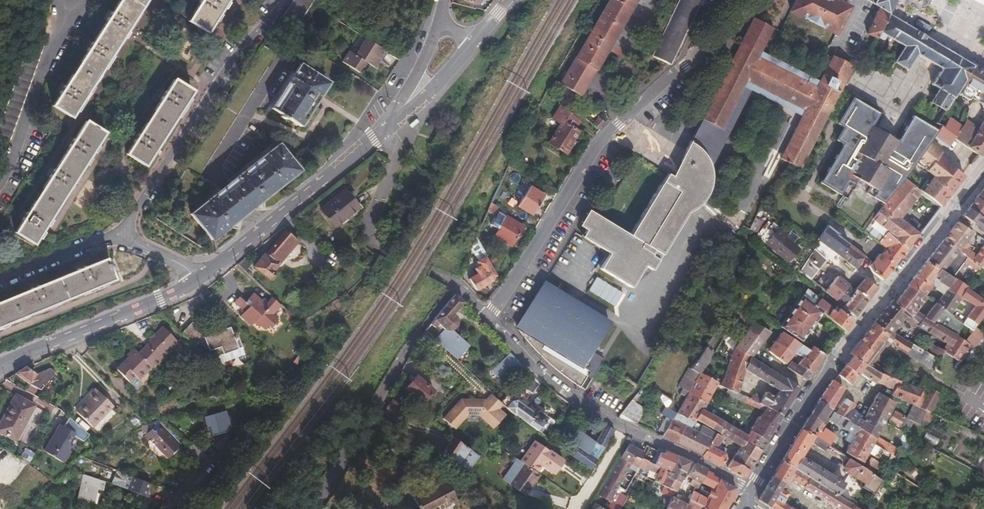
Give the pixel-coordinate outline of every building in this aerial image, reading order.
[(111,12),(107,10),(102,18),(106,21),(91,43),(87,41),(82,48),(87,51),(64,86),(60,83),(56,90),(60,93),(53,105),(71,116),(145,0),(119,0),(111,12)] [(193,2),(197,5),(186,22),(203,33),(225,0),(194,0),(193,2)] [(281,22),(292,28),(310,0),(295,0),(281,22)] [(560,81),(580,94),(637,0),(608,0),(560,81)] [(836,33),(837,30),(848,9),(832,0),(795,0),(790,10),(836,33)] [(878,8),(891,14),(898,0),(865,0),(878,8)] [(878,8),(864,33),(877,40),(891,14),(878,8)] [(877,40),(869,53),(876,57),(887,37),(903,46),(914,28),(891,14),(877,40)] [(745,81),(760,52),(772,28),(752,18),(701,120),(720,129),(742,87),(745,81)] [(37,25),(0,103),(0,137),(50,31),(37,25)] [(903,46),(894,63),(906,70),(916,54),(941,69),(931,85),(940,90),(933,102),(948,111),(965,86),(976,66),(948,48),(914,28),(903,46)] [(385,50),(366,37),(355,54),(348,50),(341,61),(358,71),(366,61),(374,66),(376,64),(379,66),(383,60),(380,58),(385,50)] [(401,57),(407,48),(394,40),(389,49),(401,57)] [(383,60),(388,52),(385,50),(380,58),(383,60)] [(803,111),(818,82),(771,58),(760,52),(745,81),(759,88),(758,91),(768,100),(774,103),(780,105),(784,105),(786,102),(803,111)] [(823,73),(822,76),(841,86),(850,67),(831,57),(823,73)] [(328,85),(304,66),(271,107),(281,116),(279,117),(283,120),(284,119),(297,129),(303,123),(300,120),(328,85)] [(976,66),(965,86),(972,90),(969,97),(973,100),(977,93),(983,98),(983,71),(976,66)] [(822,76),(818,82),(803,111),(800,116),(778,159),(790,165),(798,168),(837,93),(841,86),(822,76)] [(190,92),(172,80),(164,93),(159,90),(154,97),(159,100),(138,133),(133,131),(128,139),(132,142),(125,154),(143,165),(190,92)] [(749,90),(768,100),(758,91),(759,88),(745,81),(742,87),(749,90)] [(749,90),(742,87),(720,129),(701,120),(690,143),(691,144),(696,147),(700,151),(703,155),(706,159),(708,163),(710,170),(749,90)] [(933,135),(935,132),(911,118),(896,143),(871,128),(879,116),(852,100),(837,126),(842,130),(835,143),(841,147),(819,185),(834,194),(845,200),(856,182),(859,184),(866,188),(868,190),(865,196),(880,205),(907,168),(918,154),(920,155),(931,138),(933,135)] [(800,116),(803,111),(786,102),(784,105),(780,105),(774,103),(800,116)] [(574,129),(579,120),(561,105),(553,118),(561,122),(549,144),(564,154),(572,144),(570,143),(577,131),(576,131),(574,129)] [(600,129),(606,122),(599,117),(593,124),(600,129)] [(979,126),(966,117),(964,123),(960,128),(953,136),(956,139),(950,148),(956,153),(963,144),(979,155),(983,149),(983,118),(979,126)] [(942,127),(940,126),(935,132),(933,135),(945,145),(947,146),(953,136),(960,128),(947,120),(942,127)] [(103,133),(85,121),(74,138),(69,135),(64,142),(69,146),(54,169),(49,166),(44,173),(49,177),(27,211),(22,208),(18,216),(22,219),(14,231),(32,243),(103,133)] [(435,142),(442,131),(440,129),(431,142),(434,144),(435,142)] [(451,137),(442,131),(435,142),(434,144),(443,150),(451,137)] [(945,150),(947,146),(945,145),(933,135),(931,138),(945,150)] [(691,144),(690,143),(685,153),(694,158),(681,182),(672,178),(668,176),(631,237),(593,214),(584,230),(579,237),(605,254),(596,269),(628,289),(642,267),(652,273),(658,263),(655,260),(682,217),(687,214),(692,211),(696,208),(701,204),(705,198),(708,193),(711,188),(711,182),(711,175),(710,170),(708,163),(706,159),(703,155),(700,151),(696,147),(691,144)] [(295,170),(275,144),(187,213),(207,239),(295,170)] [(694,158),(685,153),(672,178),(681,182),(694,158)] [(898,218),(919,191),(904,178),(881,207),(897,219),(898,218)] [(866,188),(859,184),(855,190),(862,194),(866,188)] [(543,196),(529,187),(517,206),(531,215),(543,196)] [(975,198),(983,206),(983,187),(975,198)] [(359,209),(345,192),(321,211),(334,229),(359,209)] [(968,208),(983,221),(983,206),(975,198),(968,208)] [(498,207),(491,202),(486,212),(491,215),(492,213),(494,214),(498,207)] [(881,207),(862,231),(878,243),(887,234),(906,249),(919,232),(920,232),(914,227),(909,223),(907,226),(898,218),(897,219),(881,207)] [(961,216),(983,232),(983,221),(968,208),(961,216)] [(577,226),(584,230),(593,214),(587,210),(577,226)] [(310,222),(301,213),(292,220),(308,230),(310,227),(308,224),(310,222)] [(522,226),(506,216),(494,235),(510,245),(522,226)] [(956,222),(942,240),(972,260),(975,254),(966,248),(968,245),(964,241),(972,232),(956,222)] [(756,226),(751,223),(748,229),(753,232),(756,226)] [(766,227),(761,223),(758,227),(759,228),(755,233),(785,260),(794,249),(766,227)] [(920,232),(923,228),(917,223),(914,227),(920,232)] [(766,227),(794,249),(796,247),(791,242),(783,235),(784,234),(776,227),(774,230),(768,225),(766,227)] [(815,239),(838,257),(847,245),(835,236),(835,235),(825,226),(815,239)] [(783,235),(791,242),(795,236),(788,229),(784,234),(783,235)] [(279,267),(299,244),(285,233),(266,256),(264,255),(253,268),(269,281),(280,268),(279,267)] [(882,280),(906,249),(887,234),(878,243),(884,248),(884,251),(882,255),(879,255),(869,267),(871,272),(882,280)] [(487,254),(477,235),(470,249),(472,252),(473,251),(475,253),(477,252),(480,258),(471,264),(476,274),(468,279),(476,291),(492,281),(491,279),(497,276),(486,255),(487,254)] [(942,240),(926,260),(951,278),(962,261),(975,270),(979,265),(972,260),(942,240)] [(983,268),(983,241),(975,254),(972,260),(979,265),(983,268)] [(854,269),(863,257),(847,245),(838,257),(854,269)] [(821,258),(811,249),(797,269),(807,278),(821,258)] [(112,278),(104,258),(83,267),(81,262),(72,265),(74,270),(37,286),(35,281),(27,284),(29,289),(0,301),(0,324),(112,278)] [(245,260),(239,265),(246,271),(251,265),(245,260)] [(926,260),(918,270),(933,281),(935,278),(938,280),(935,285),(942,289),(945,285),(947,286),(952,279),(951,278),(926,260)] [(918,270),(908,284),(922,295),(933,281),(918,270)] [(622,293),(596,277),(588,290),(614,306),(622,293)] [(841,306),(853,291),(837,277),(824,291),(841,306)] [(958,298),(965,287),(966,285),(953,277),(952,279),(947,286),(945,289),(958,298)] [(867,299),(876,288),(864,278),(855,289),(867,299)] [(605,324),(538,283),(512,326),(553,370),(571,387),(575,389),(586,372),(592,363),(584,358),(587,353),(605,324)] [(908,284),(894,301),(918,321),(923,315),(915,310),(925,297),(925,296),(922,295),(908,284)] [(974,327),(983,314),(983,305),(979,301),(981,298),(965,287),(958,298),(958,299),(961,301),(963,297),(975,305),(962,322),(972,330),(974,327)] [(854,316),(867,299),(855,289),(853,291),(841,306),(854,316)] [(949,312),(958,299),(958,298),(945,289),(935,302),(949,312)] [(803,298),(812,306),(817,299),(808,292),(803,298)] [(268,310),(276,302),(269,295),(266,299),(263,296),(260,299),(256,295),(247,304),(240,299),(235,304),(245,313),(241,318),(252,328),(255,324),(260,330),(263,327),(268,326),(272,330),(280,321),(268,310)] [(456,296),(432,324),(435,327),(438,323),(447,330),(449,331),(452,331),(454,330),(457,328),(458,325),(458,322),(457,319),(455,317),(454,316),(464,305),(456,296)] [(799,340),(821,313),(812,306),(803,298),(779,327),(799,340)] [(821,313),(842,331),(851,320),(837,309),(834,312),(817,299),(812,306),(821,313)] [(908,323),(916,325),(918,321),(894,301),(892,300),(874,322),(887,333),(890,330),(901,317),(908,323)] [(924,317),(954,334),(962,322),(949,312),(935,302),(924,317)] [(943,349),(959,360),(968,343),(964,341),(954,334),(924,317),(923,315),(918,321),(916,325),(947,342),(943,349)] [(183,335),(195,348),(199,343),(210,354),(217,352),(220,363),(245,357),(239,337),(235,338),(232,329),(224,331),(216,323),(208,332),(197,321),(183,335)] [(735,348),(750,358),(769,332),(754,322),(736,345),(735,348)] [(949,379),(959,360),(943,349),(938,359),(928,353),(890,330),(887,333),(874,322),(849,353),(853,355),(866,363),(870,357),(874,360),(878,355),(875,352),(881,343),(886,347),(889,342),(906,354),(949,379)] [(154,367),(155,369),(180,344),(170,334),(172,332),(166,325),(149,342),(150,343),(139,353),(154,367)] [(969,344),(980,331),(974,327),(972,330),(964,341),(968,343),(969,344)] [(736,345),(727,331),(723,336),(735,348),(736,345)] [(805,355),(808,351),(781,332),(775,342),(792,355),(793,354),(796,350),(805,355)] [(440,338),(435,344),(442,349),(447,344),(440,338)] [(784,364),(792,355),(775,342),(768,351),(784,364)] [(938,359),(943,349),(932,344),(928,353),(938,359)] [(689,367),(698,373),(712,352),(704,346),(696,359),(695,358),(689,367)] [(804,380),(824,355),(812,346),(808,351),(805,355),(803,357),(796,366),(791,362),(786,368),(804,380)] [(791,402),(799,387),(786,378),(785,380),(750,358),(735,348),(719,384),(728,388),(737,393),(746,370),(779,390),(777,394),(774,397),(766,392),(762,397),(755,393),(751,400),(753,401),(782,415),(791,402)] [(154,367),(139,353),(135,349),(128,356),(129,358),(117,369),(131,383),(137,377),(140,380),(154,367)] [(491,370),(503,382),(522,364),(511,352),(491,370)] [(600,360),(587,353),(584,358),(592,363),(596,366),(600,360)] [(859,372),(866,363),(853,355),(846,365),(857,374),(859,372)] [(875,362),(873,366),(879,370),(882,371),(884,366),(875,362)] [(596,366),(592,363),(586,372),(591,375),(596,366)] [(873,366),(866,363),(859,372),(874,384),(876,381),(894,390),(899,379),(882,371),(879,370),(873,366)] [(846,365),(838,375),(849,383),(850,382),(854,378),(857,374),(846,365)] [(699,374),(687,366),(676,383),(689,391),(694,381),(699,374)] [(36,375),(26,367),(15,374),(28,384),(36,375)] [(586,372),(575,389),(580,392),(591,375),(586,372)] [(716,382),(699,372),(699,374),(694,381),(711,391),(716,382)] [(431,389),(414,376),(404,389),(411,395),(408,401),(418,408),(431,389)] [(595,390),(601,381),(593,376),(587,384),(595,390)] [(926,411),(929,412),(939,395),(944,398),(947,392),(923,377),(917,387),(899,379),(894,390),(891,395),(914,405),(926,411)] [(694,381),(689,391),(707,400),(711,391),(694,381)] [(819,400),(832,409),(843,389),(832,381),(819,400)] [(737,393),(728,388),(726,393),(740,400),(742,395),(737,393)] [(88,425),(110,405),(95,390),(88,396),(90,397),(75,412),(88,425)] [(689,391),(677,412),(694,422),(695,420),(701,409),(707,400),(689,391)] [(497,401),(514,416),(515,416),(539,432),(542,428),(540,427),(546,417),(537,411),(535,413),(515,399),(511,399),(504,393),(497,401)] [(876,436),(894,402),(877,393),(863,421),(858,418),(854,426),(874,439),(876,436)] [(663,406),(666,405),(669,400),(660,394),(658,396),(663,406)] [(442,419),(454,431),(467,417),(478,417),(492,430),(505,416),(499,410),(502,406),(490,395),(484,400),(460,400),(442,419)] [(751,406),(753,401),(751,400),(742,395),(740,400),(751,406)] [(20,432),(21,432),(34,406),(16,396),(1,424),(20,432)] [(845,399),(836,414),(847,421),(854,426),(858,418),(859,416),(852,410),(855,405),(845,399)] [(402,409),(390,400),(384,408),(397,417),(402,409)] [(630,400),(617,417),(634,425),(645,412),(630,400)] [(812,410),(826,418),(832,409),(819,400),(812,410)] [(777,424),(782,415),(753,401),(751,406),(762,412),(760,415),(759,416),(758,416),(750,429),(767,439),(777,424)] [(911,411),(923,417),(926,411),(914,405),(911,411)] [(663,432),(660,437),(688,449),(696,434),(701,427),(694,422),(677,412),(667,406),(662,413),(664,414),(656,428),(663,432)] [(701,409),(695,420),(719,433),(725,423),(701,409)] [(206,415),(211,434),(232,429),(227,410),(206,415)] [(800,429),(828,444),(834,435),(821,425),(826,418),(812,410),(800,429)] [(894,411),(889,419),(908,429),(912,420),(907,418),(894,411)] [(919,424),(922,418),(923,417),(911,411),(907,418),(912,420),(919,424)] [(929,421),(932,414),(929,412),(926,411),(923,417),(922,418),(929,421)] [(833,412),(829,419),(843,428),(847,421),(836,414),(833,412)] [(58,421),(43,451),(64,461),(81,426),(71,421),(68,426),(58,421)] [(847,421),(843,428),(856,434),(846,452),(861,462),(867,451),(872,443),(874,439),(854,426),(847,421)] [(181,440),(158,422),(148,426),(143,428),(152,435),(172,451),(179,443),(181,440)] [(719,433),(729,440),(735,429),(725,423),(719,433)] [(13,439),(20,432),(1,424),(0,425),(0,432),(13,439)] [(904,431),(892,424),(889,430),(901,437),(904,431)] [(577,458),(595,471),(601,459),(592,453),(596,446),(605,450),(614,430),(605,425),(598,441),(581,431),(573,441),(584,448),(577,458)] [(701,427),(696,434),(708,442),(707,443),(714,448),(716,443),(719,439),(711,434),(711,433),(701,427)] [(755,458),(760,449),(744,440),(746,436),(735,429),(729,440),(740,446),(738,449),(755,458)] [(760,449),(767,439),(750,429),(746,436),(744,440),(760,449)] [(809,477),(837,494),(843,484),(801,457),(810,443),(823,452),(828,444),(800,429),(782,460),(793,467),(809,477)] [(696,434),(688,449),(699,455),(700,455),(707,443),(708,442),(696,434)] [(182,446),(179,443),(172,451),(152,435),(149,439),(173,458),(182,446)] [(449,435),(436,454),(464,473),(477,456),(449,435)] [(872,443),(874,444),(879,447),(883,440),(876,436),(874,439),(872,443)] [(879,447),(882,449),(892,454),(896,448),(883,440),(879,447)] [(522,463),(525,464),(538,472),(543,464),(556,473),(564,460),(536,441),(522,463)] [(203,453),(191,443),(182,453),(194,463),(203,453)] [(707,443),(700,455),(711,461),(720,466),(725,457),(723,454),(714,448),(707,443)] [(714,448),(723,454),(726,449),(716,443),(714,448)] [(874,444),(870,453),(877,458),(882,449),(879,447),(874,444)] [(607,483),(598,497),(608,503),(610,501),(631,464),(635,457),(627,453),(631,447),(628,446),(608,479),(607,483)] [(643,453),(631,447),(627,453),(635,457),(639,459),(640,458),(643,453)] [(748,469),(755,458),(738,449),(732,459),(748,469)] [(665,453),(661,451),(660,453),(653,464),(668,470),(670,465),(685,472),(690,462),(665,452),(665,453)] [(639,459),(635,457),(631,464),(638,468),(641,463),(639,459)] [(867,461),(881,470),(883,466),(869,457),(867,461)] [(640,458),(639,459),(641,463),(638,468),(642,469),(647,461),(643,459),(640,458)] [(870,493),(879,479),(862,467),(849,458),(844,467),(844,471),(850,474),(862,481),(859,486),(870,493)] [(748,469),(732,459),(727,466),(729,471),(740,477),(745,474),(748,469)] [(782,460),(772,476),(783,484),(787,477),(793,467),(782,460)] [(653,464),(647,461),(642,469),(655,474),(652,481),(658,484),(659,483),(661,484),(666,475),(680,482),(685,472),(670,465),(668,470),(653,464)] [(880,472),(881,470),(867,461),(866,463),(880,472)] [(527,495),(541,474),(538,472),(525,464),(512,485),(527,495)] [(700,482),(706,470),(694,464),(688,477),(693,479),(690,485),(697,488),(700,482)] [(787,477),(803,487),(809,477),(793,467),(787,477)] [(707,508),(725,508),(736,490),(736,487),(712,475),(712,474),(706,470),(700,482),(711,488),(705,498),(692,492),(689,499),(707,508)] [(151,484),(150,484),(118,472),(113,484),(146,497),(149,498),(151,492),(148,491),(151,484)] [(87,477),(80,474),(78,481),(84,483),(87,477)] [(663,495),(670,498),(671,497),(672,497),(680,482),(666,475),(661,484),(660,485),(667,488),(663,495)] [(772,476),(766,487),(784,499),(786,493),(780,489),(783,484),(772,476)] [(98,490),(100,481),(87,477),(84,483),(78,481),(73,498),(88,503),(93,488),(98,490)] [(428,490),(413,497),(419,508),(433,508),(432,506),(445,499),(447,504),(457,498),(446,477),(436,482),(437,485),(428,490)] [(850,503),(837,494),(809,477),(803,487),(838,508),(846,508),(850,503)] [(61,483),(63,486),(70,481),(67,478),(61,483)] [(53,480),(47,486),(52,491),(57,485),(53,480)] [(427,486),(428,490),(437,485),(436,482),(427,486)] [(771,508),(788,508),(789,508),(782,502),(784,499),(766,487),(758,500),(771,508)] [(42,493),(46,497),(50,492),(47,488),(42,493)] [(689,506),(687,505),(672,497),(671,497),(670,498),(666,506),(667,507),(671,508),(688,508),(689,506)] [(975,502),(967,498),(962,508),(971,508),(975,502)] [(689,499),(687,505),(689,506),(688,508),(707,508),(689,499)] [(607,508),(618,508),(620,506),(610,501),(608,503),(605,508),(607,508)]
